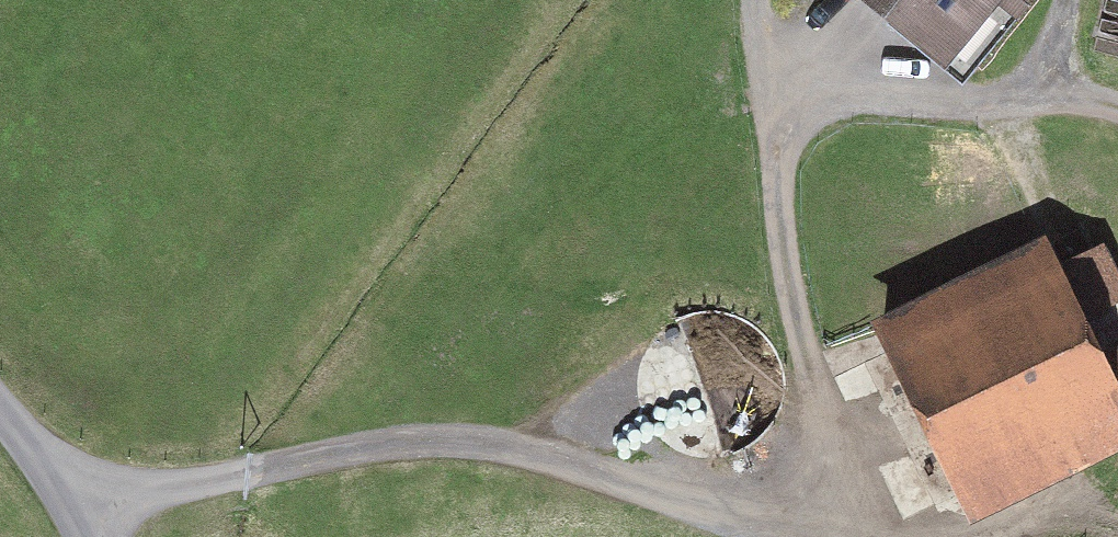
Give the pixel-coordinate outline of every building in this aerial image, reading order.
[(969,77),(1017,16),(1036,31),(1060,0),(871,0),(969,77)] [(889,327),(986,533),(1117,471),(1117,322),(1114,314),(1117,313),(1117,271),(1109,253),(1068,272),(1057,249),(889,327)]
